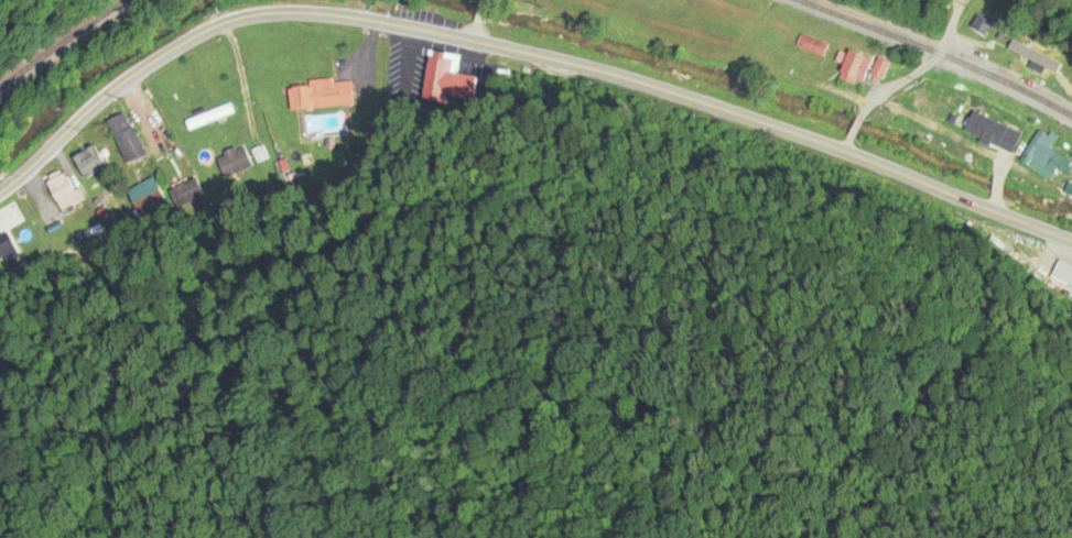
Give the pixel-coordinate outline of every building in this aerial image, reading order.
[(923,11),(928,0),(899,0),(923,11)] [(827,45),(800,35),(796,48),(823,57),(827,45)] [(1018,67),(1049,82),(1059,60),(1029,45),(1018,67)] [(864,86),(872,58),(849,50),(840,79),(864,86)] [(426,53),(426,102),(476,102),(476,76),(458,76),(458,53),(426,53)] [(291,111),(354,105),(352,80),(288,86),(291,111)] [(190,131),(234,114),(230,104),(186,121),(190,131)] [(1011,154),(1021,133),(973,112),(964,132),(1011,154)] [(145,158),(127,113),(108,120),(126,165),(145,158)] [(1019,161),(1051,181),(1057,171),(1063,175),(1071,162),(1049,149),(1055,139),(1039,129),(1019,161)] [(87,180),(107,167),(94,146),(74,158),(87,180)] [(241,146),(216,160),(228,182),(253,168),(241,146)] [(64,170),(46,178),(60,211),(79,203),(64,170)] [(175,188),(184,209),(205,200),(195,179),(175,188)] [(17,253),(8,234),(0,238),(0,262),(17,253)] [(1060,259),(1049,278),(1071,291),(1071,266),(1060,259)]
